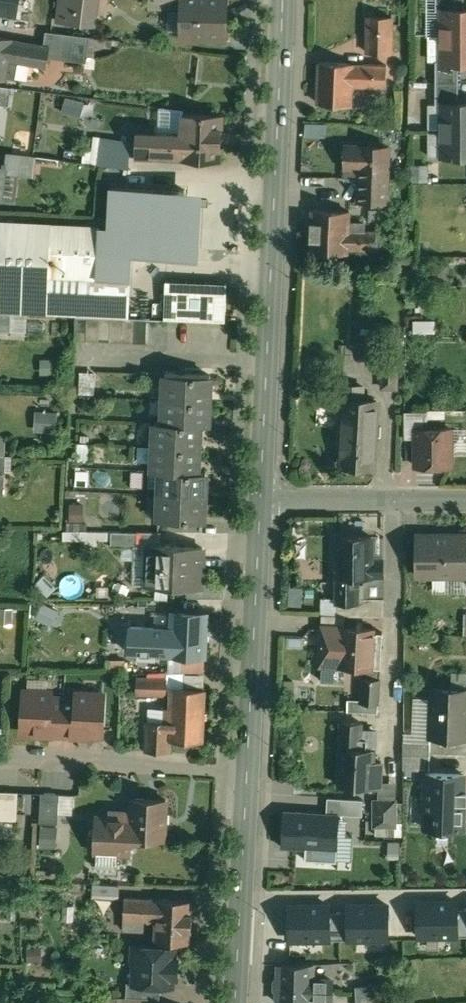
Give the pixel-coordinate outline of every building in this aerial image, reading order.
[(16,15),(19,0),(0,0),(0,12),(16,15)] [(62,20),(90,23),(93,0),(65,0),(62,20)] [(184,2),(184,35),(223,36),(224,0),(184,0),(184,2)] [(440,11),(440,66),(465,66),(465,11),(440,11)] [(392,17),(368,16),(367,52),(391,53),(392,17)] [(88,36),(48,31),(46,45),(49,46),(48,55),(85,59),(88,36)] [(0,37),(0,77),(3,78),(3,75),(22,78),(25,62),(46,65),(48,55),(49,46),(46,45),(10,39),(10,38),(0,37)] [(387,65),(319,62),(317,102),(351,104),(352,85),(386,87),(387,65)] [(10,88),(0,86),(0,102),(8,104),(10,88)] [(84,103),(67,97),(61,112),(79,119),(84,103)] [(440,104),(440,160),(465,160),(465,104),(440,104)] [(221,114),(183,113),(182,134),(137,133),(136,156),(181,158),(181,159),(219,160),(221,114)] [(130,141),(101,137),(98,164),(105,165),(129,168),(130,141)] [(388,147),(345,146),(344,167),(360,167),(358,202),(386,202),(388,147)] [(37,156),(11,153),(9,168),(35,171),(37,156)] [(64,159),(37,156),(35,171),(34,178),(61,181),(64,159)] [(204,190),(109,185),(108,217),(152,221),(161,222),(201,225),(204,190)] [(349,211),(312,210),(311,251),(347,252),(347,248),(375,250),(376,231),(362,231),(362,222),(348,222),(349,211)] [(108,217),(107,228),(50,226),(48,276),(130,280),(132,252),(163,253),(161,222),(152,221),(108,217)] [(201,225),(161,222),(163,253),(199,256),(201,225)] [(2,223),(0,271),(0,312),(11,313),(44,315),(44,313),(46,313),(48,276),(50,226),(2,223)] [(130,280),(48,276),(46,313),(44,313),(44,315),(129,318),(130,280)] [(227,284),(166,281),(164,319),(224,322),(227,284)] [(10,331),(11,313),(0,312),(0,330),(10,331)] [(87,317),(75,317),(74,340),(86,341),(87,317)] [(99,318),(87,317),(86,341),(98,341),(99,318)] [(111,318),(99,318),(98,341),(110,342),(111,318)] [(123,319),(111,318),(110,342),(122,342),(123,319)] [(134,343),(135,319),(123,319),(122,342),(134,343)] [(147,320),(135,319),(134,343),(146,343),(147,320)] [(58,360),(42,359),(42,376),(57,376),(58,360)] [(397,361),(382,361),(382,388),(396,388),(397,361)] [(96,374),(81,373),(80,393),(95,394),(96,374)] [(211,375),(166,373),(165,398),(209,400),(211,375)] [(363,387),(343,386),(342,399),(362,400),(363,387)] [(209,400),(165,398),(164,422),(201,424),(208,424),(209,400)] [(362,400),(342,399),(341,425),(338,425),(338,440),(341,440),(340,465),(374,467),(376,427),(375,426),(377,401),(362,400)] [(56,413),(36,413),(35,432),(56,433),(56,413)] [(164,422),(154,422),(153,446),(199,448),(201,424),(164,422)] [(450,428),(416,429),(416,467),(450,466),(450,428)] [(199,448),(153,446),(152,470),(161,470),(198,472),(199,448)] [(198,472),(161,470),(160,494),(205,496),(206,472),(198,472)] [(205,496),(160,494),(159,516),(204,518),(205,496)] [(84,505),(70,505),(69,521),(82,522),(84,505)] [(65,529),(65,539),(101,539),(101,530),(65,529)] [(137,532),(111,531),(110,544),(137,545),(137,532)] [(416,534),(417,576),(465,576),(465,534),(416,534)] [(372,537),(338,536),(337,603),(357,603),(357,598),(357,576),(364,576),(371,576),(384,576),(384,559),(372,559),(372,537)] [(202,545),(148,544),(147,583),(201,585),(202,545)] [(384,576),(371,576),(364,576),(364,598),(384,598),(384,576)] [(364,598),(357,598),(357,603),(337,603),(337,615),(384,616),(384,598),(364,598)] [(207,613),(173,611),(172,629),(141,628),(140,652),(170,653),(170,654),(205,656),(207,613)] [(375,628),(323,626),(321,664),(363,666),(380,667),(381,666),(382,632),(374,632),(375,628)] [(380,667),(363,666),(361,703),(378,704),(381,666),(380,667)] [(138,696),(168,694),(167,671),(137,672),(138,696)] [(432,687),(430,737),(465,739),(465,688),(432,687)] [(51,691),(23,690),(21,732),(34,732),(34,734),(49,735),(49,733),(51,697),(51,691)] [(205,691),(172,690),(171,723),(171,739),(203,740),(205,691)] [(104,694),(76,692),(76,698),(74,734),(74,736),(89,737),(89,735),(102,736),(104,694)] [(76,698),(51,697),(49,733),(74,734),(76,698)] [(171,723),(147,722),(145,752),(170,753),(171,739),(171,723)] [(361,723),(341,722),(338,786),(380,788),(381,762),(373,762),(374,750),(360,749),(361,723)] [(431,742),(403,741),(403,754),(430,756),(431,742)] [(430,756),(403,754),(403,768),(429,769),(430,756)] [(463,775),(426,774),(425,827),(464,829),(464,801),(462,801),(463,775)] [(0,790),(0,818),(17,819),(18,791),(0,790)] [(59,794),(41,793),(40,822),(57,824),(59,794)] [(166,800),(132,798),(131,819),(130,838),(131,838),(164,840),(166,800)] [(360,815),(361,801),(329,799),(329,813),(340,814),(360,815)] [(395,801),(375,801),(375,825),(395,826),(395,801)] [(329,813),(283,811),(281,847),(306,848),(305,860),(337,862),(340,814),(329,813)] [(131,819),(96,818),(94,850),(130,852),(131,838),(130,838),(131,819)] [(58,828),(41,827),(40,847),(57,848),(58,828)] [(119,885),(93,884),(92,898),(119,899),(119,885)] [(421,895),(421,933),(460,933),(460,909),(460,895),(421,895)] [(156,899),(124,897),(123,919),(155,921),(154,941),(190,943),(193,901),(156,899)] [(292,897),(292,936),(331,936),(331,913),(331,897),(292,897)] [(350,899),(350,937),(391,937),(391,899),(350,899)] [(331,936),(344,936),(344,913),(331,913),(331,936)] [(175,948),(139,946),(138,962),(134,966),(133,983),(133,984),(160,985),(169,986),(170,977),(177,977),(178,959),(174,959),(175,948)] [(279,965),(277,1002),(283,1002),(311,1002),(312,1000),(331,1001),(332,988),(343,988),(343,971),(332,971),(332,980),(312,979),(313,964),(279,965)] [(160,985),(133,984),(133,983),(127,982),(126,998),(142,999),(160,1000),(160,985)] [(356,998),(339,999),(339,1002),(366,1002),(365,991),(356,992),(356,998)]
